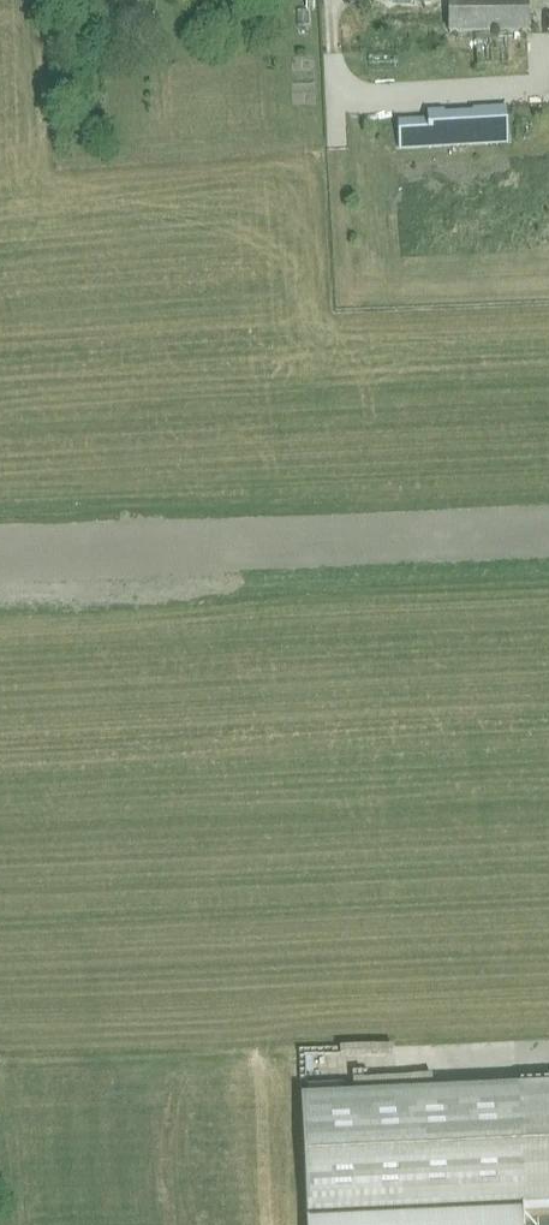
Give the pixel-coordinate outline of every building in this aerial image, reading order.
[(449,33),(475,33),(527,32),(527,0),(449,0),(449,33)] [(536,64),(548,64),(548,41),(537,40),(536,64)] [(444,113),(427,114),(427,117),(428,127),(429,147),(445,146),(474,144),(486,143),(488,143),(487,124),(485,124),(473,125),(473,114),(444,116),(444,113)] [(307,1224),(523,1224),(522,1209),(548,1208),(548,1088),(300,1100),(307,1224)]
